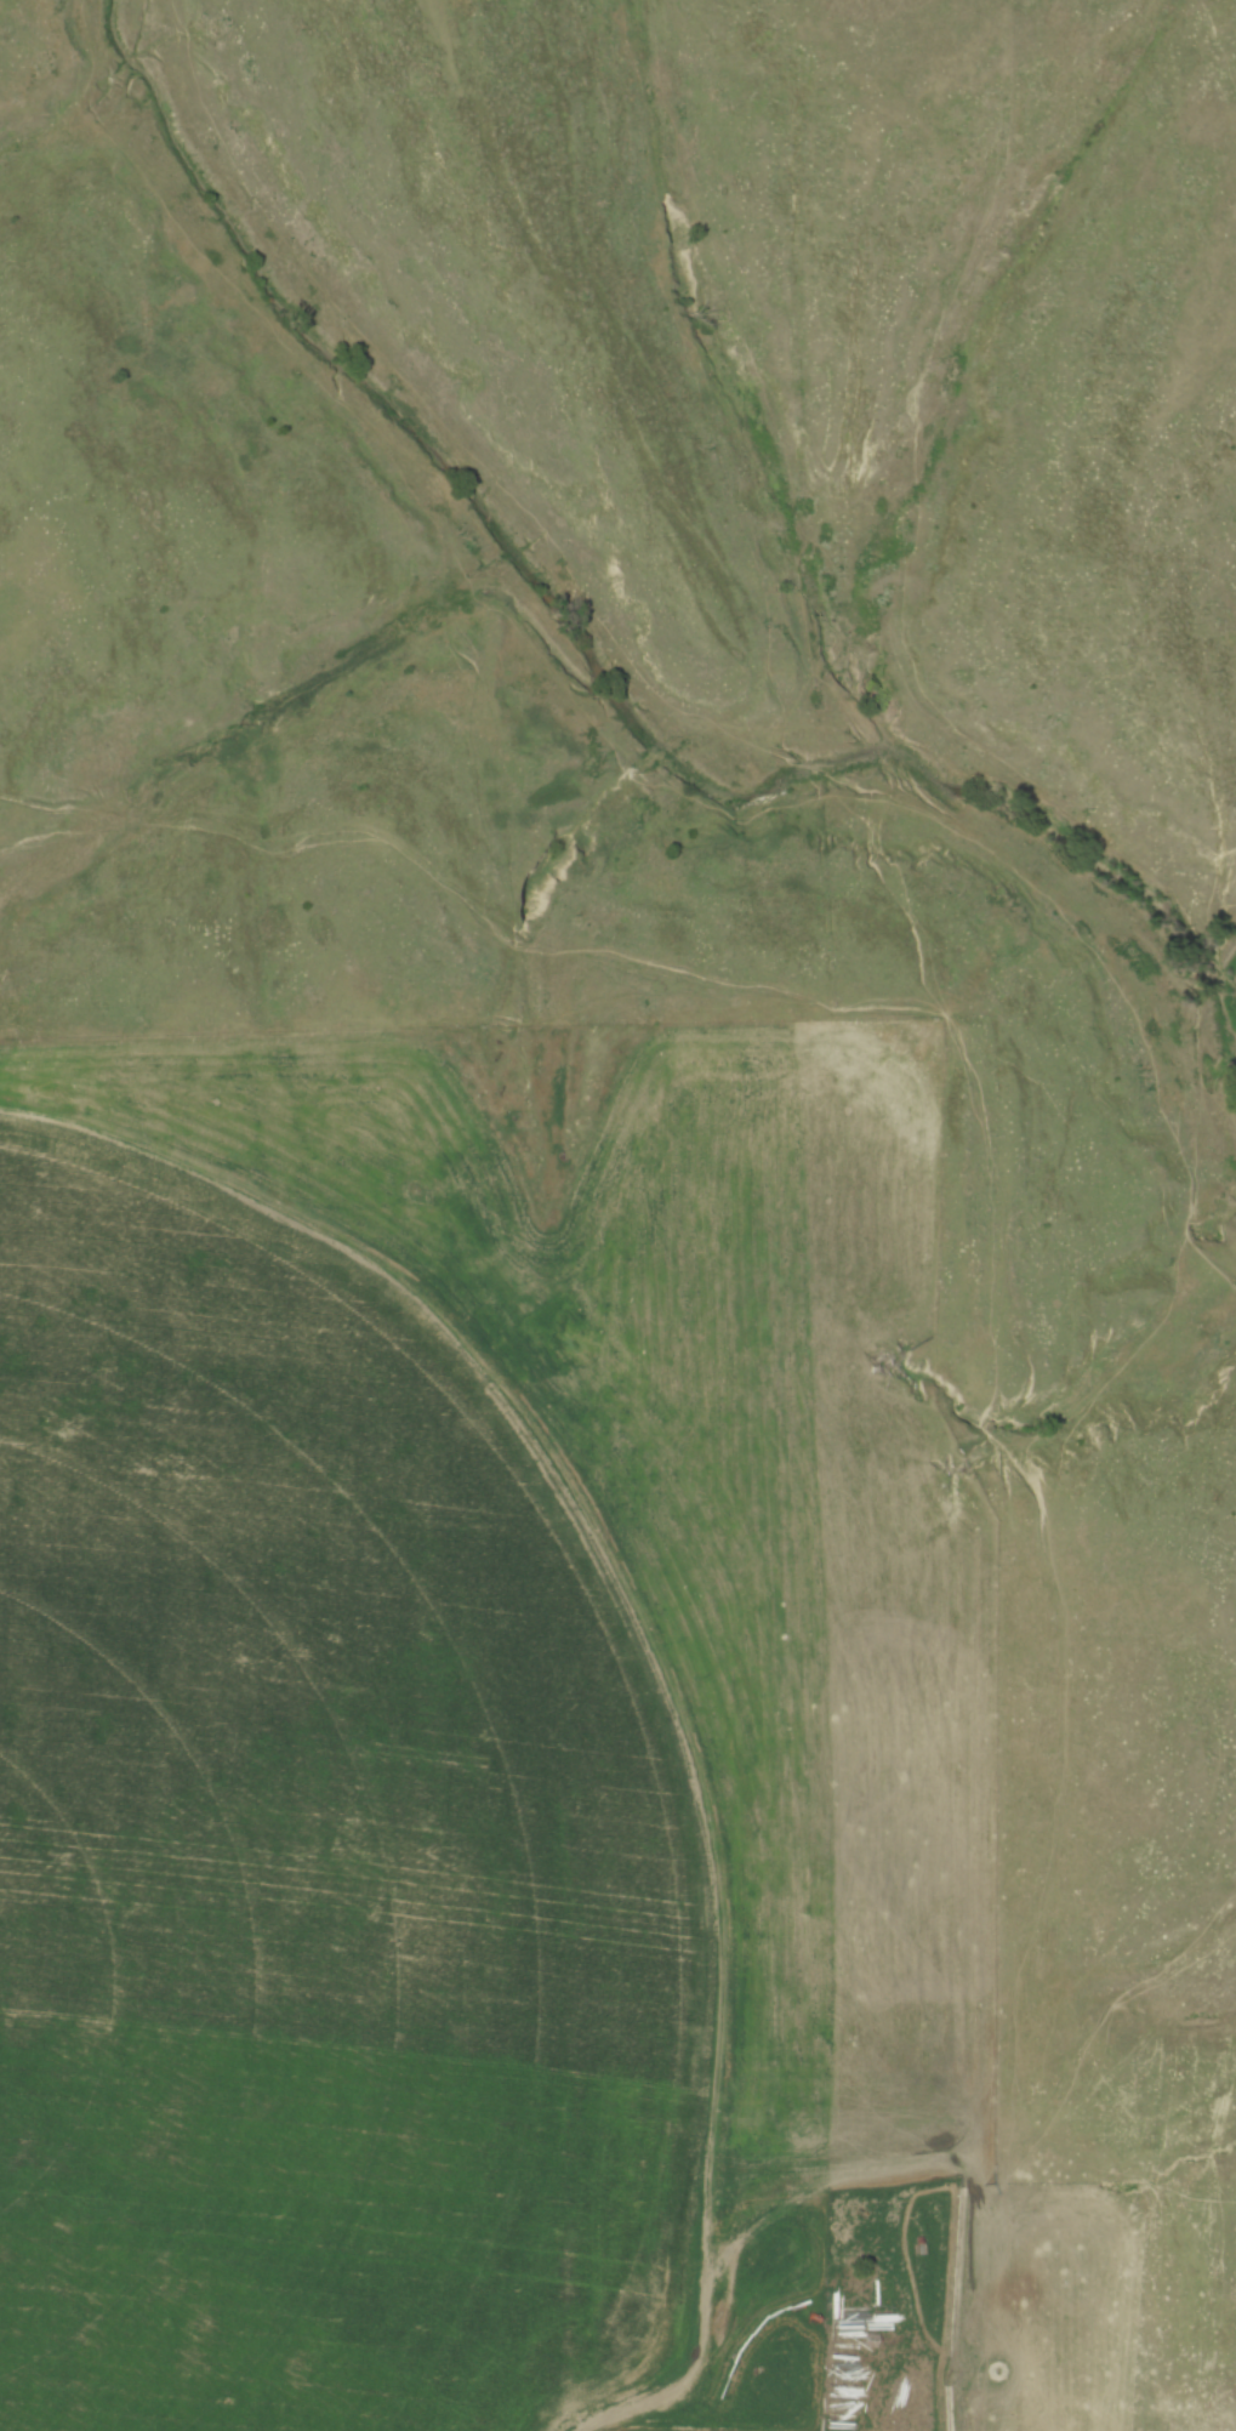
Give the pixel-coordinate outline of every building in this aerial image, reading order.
[(860,2357),(835,2357),(835,2371),(860,2371),(860,2357)]
